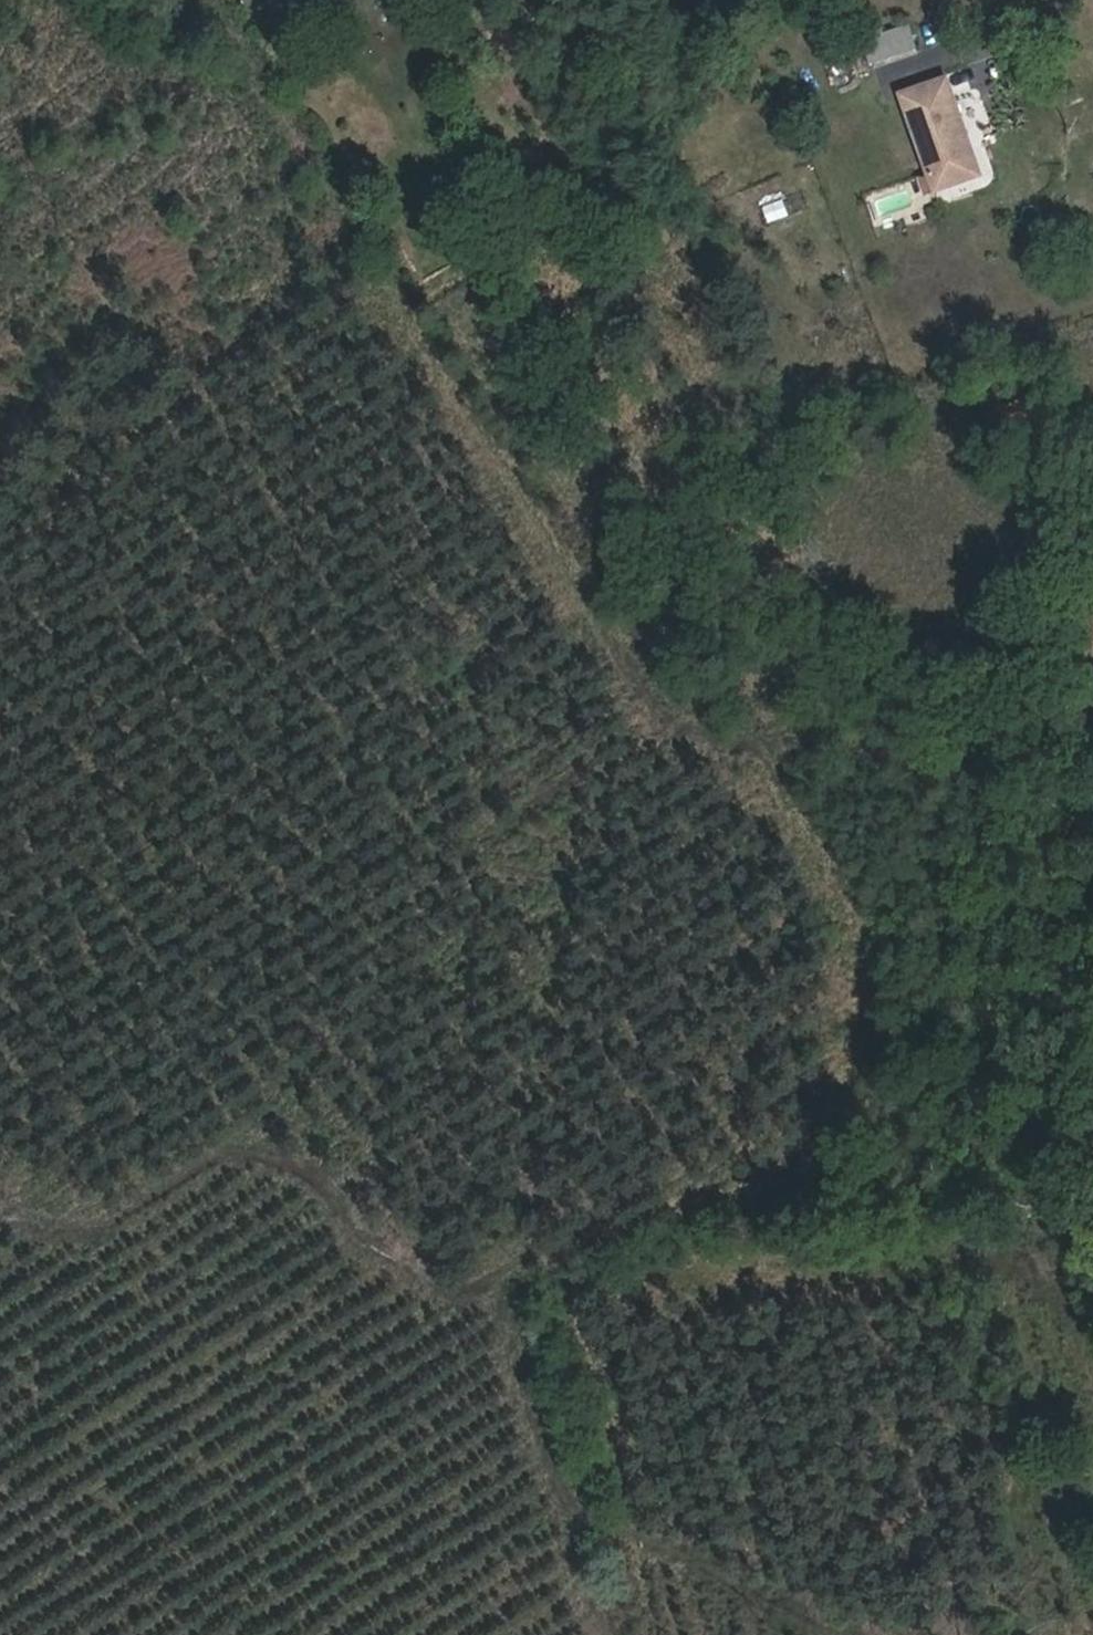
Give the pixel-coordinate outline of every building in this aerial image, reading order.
[(860,41),(868,64),(913,50),(905,27),(860,41)] [(899,94),(932,190),(977,175),(944,78),(899,94)]
